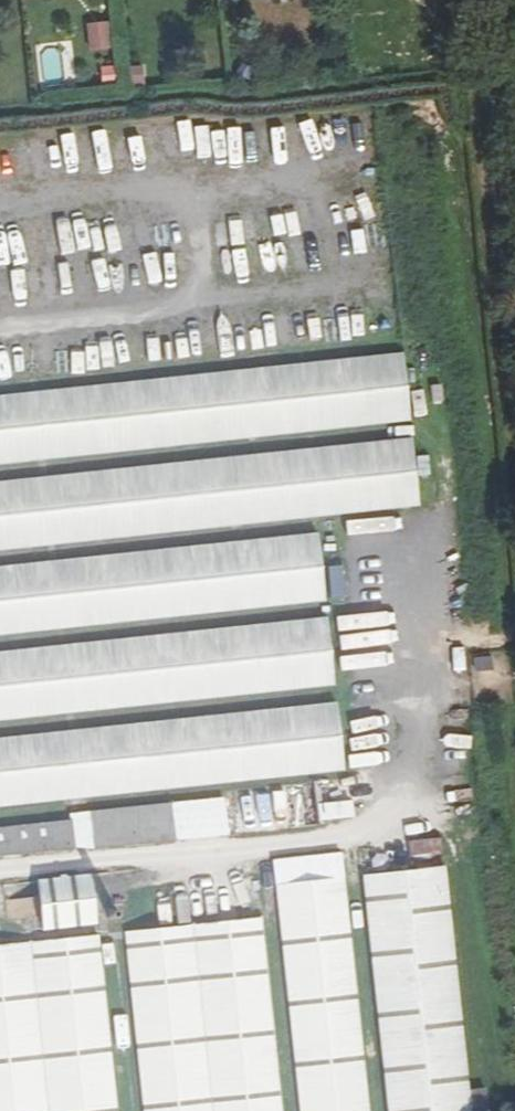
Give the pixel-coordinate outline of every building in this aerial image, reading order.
[(84,21),(86,49),(107,47),(105,20),(84,21)] [(221,157),(223,126),(178,123),(176,155),(221,157)] [(274,237),(298,230),(292,210),(268,217),(274,237)] [(272,435),(412,420),(405,354),(272,368),(6,398),(0,398),(0,464),(272,435)] [(65,543),(418,505),(413,440),(317,450),(47,479),(0,484),(0,550),(65,543)] [(325,598),(319,534),(50,562),(0,568),(0,634),(325,598)] [(327,565),(327,597),(341,596),(341,564),(327,565)] [(135,707),(299,689),(335,685),(328,618),(265,625),(84,645),(0,654),(0,721),(135,707)] [(8,808),(344,771),(337,704),(184,720),(0,740),(0,809),(8,808)] [(316,822),(352,816),(349,798),(313,803),(316,822)] [(95,851),(174,842),(171,805),(93,814),(95,851)] [(75,850),(72,823),(0,830),(0,858),(75,850)] [(409,861),(442,856),(439,836),(406,841),(409,861)] [(447,871),(368,879),(391,1110),(471,1110),(469,1090),(447,871)] [(44,931),(97,924),(91,875),(39,883),(44,931)] [(346,881),(278,889),(287,984),(300,1110),(369,1110),(369,1107),(355,963),(346,881)] [(263,922),(126,935),(144,1110),(282,1110),(269,989),(263,922)] [(98,938),(0,948),(0,1110),(116,1110),(107,1021),(98,938)]
